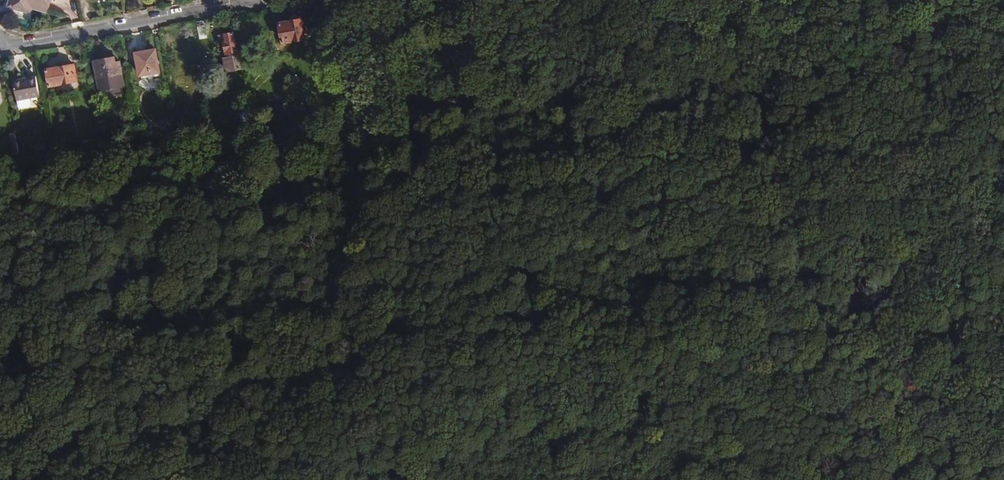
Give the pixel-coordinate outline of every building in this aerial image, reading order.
[(49,0),(9,0),(7,6),(30,14),(31,9),(45,12),(49,0)] [(305,39),(301,18),(278,22),(282,43),(305,39)] [(206,38),(204,25),(197,27),(199,39),(206,38)] [(240,68),(232,31),(218,35),(225,71),(240,68)] [(160,72),(156,48),(134,52),(138,76),(160,72)] [(124,86),(120,61),(115,61),(114,56),(93,60),(99,90),(124,86)] [(77,82),(74,64),(45,68),(48,87),(77,82)] [(39,96),(35,76),(12,80),(16,99),(17,100),(18,108),(20,108),(29,107),(30,105),(29,98),(39,96)] [(18,154),(14,133),(9,133),(12,154),(18,154)] [(47,150),(46,142),(33,143),(34,151),(47,150)]
